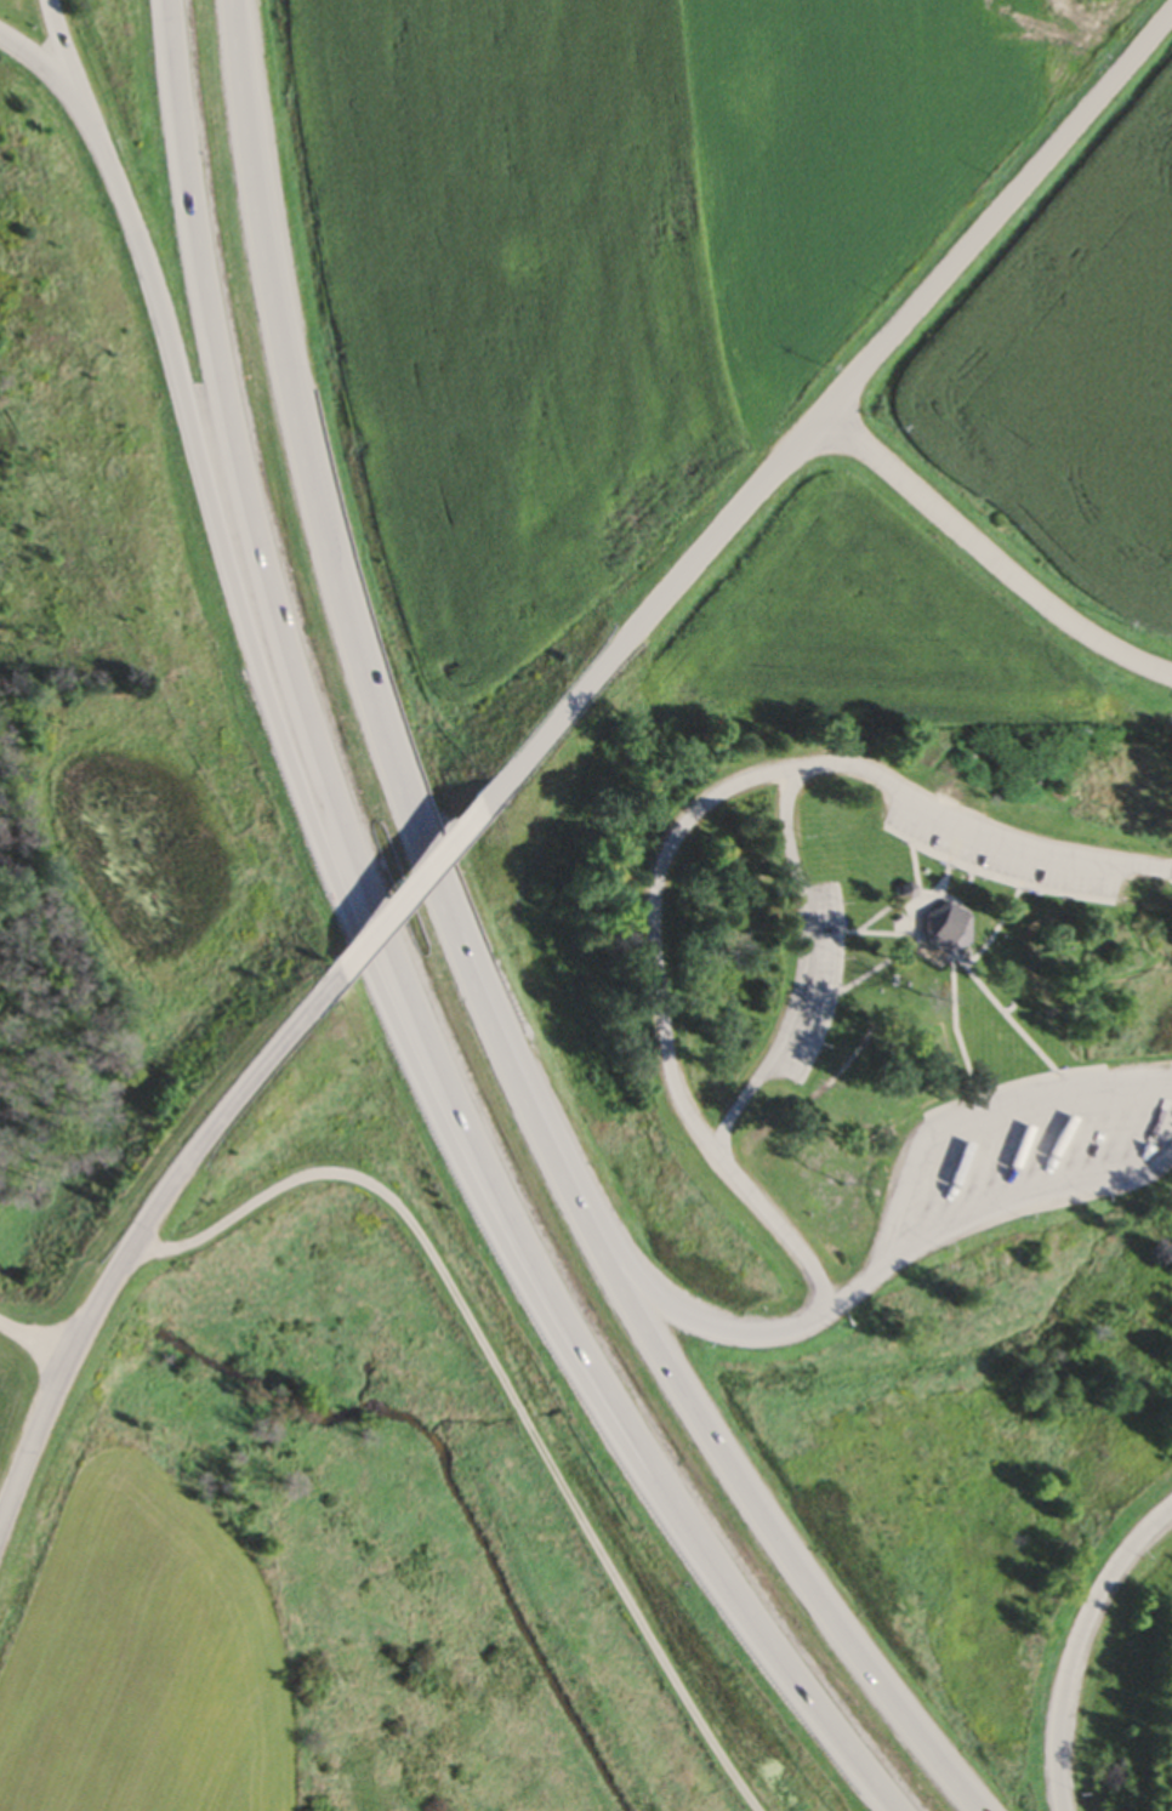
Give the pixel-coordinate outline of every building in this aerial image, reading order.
[(900,888),(909,883),(917,888),(916,899),(909,902),(900,898),(900,888)] [(923,917),(948,904),(972,918),(969,946),(946,957),(923,944),(923,917)]
